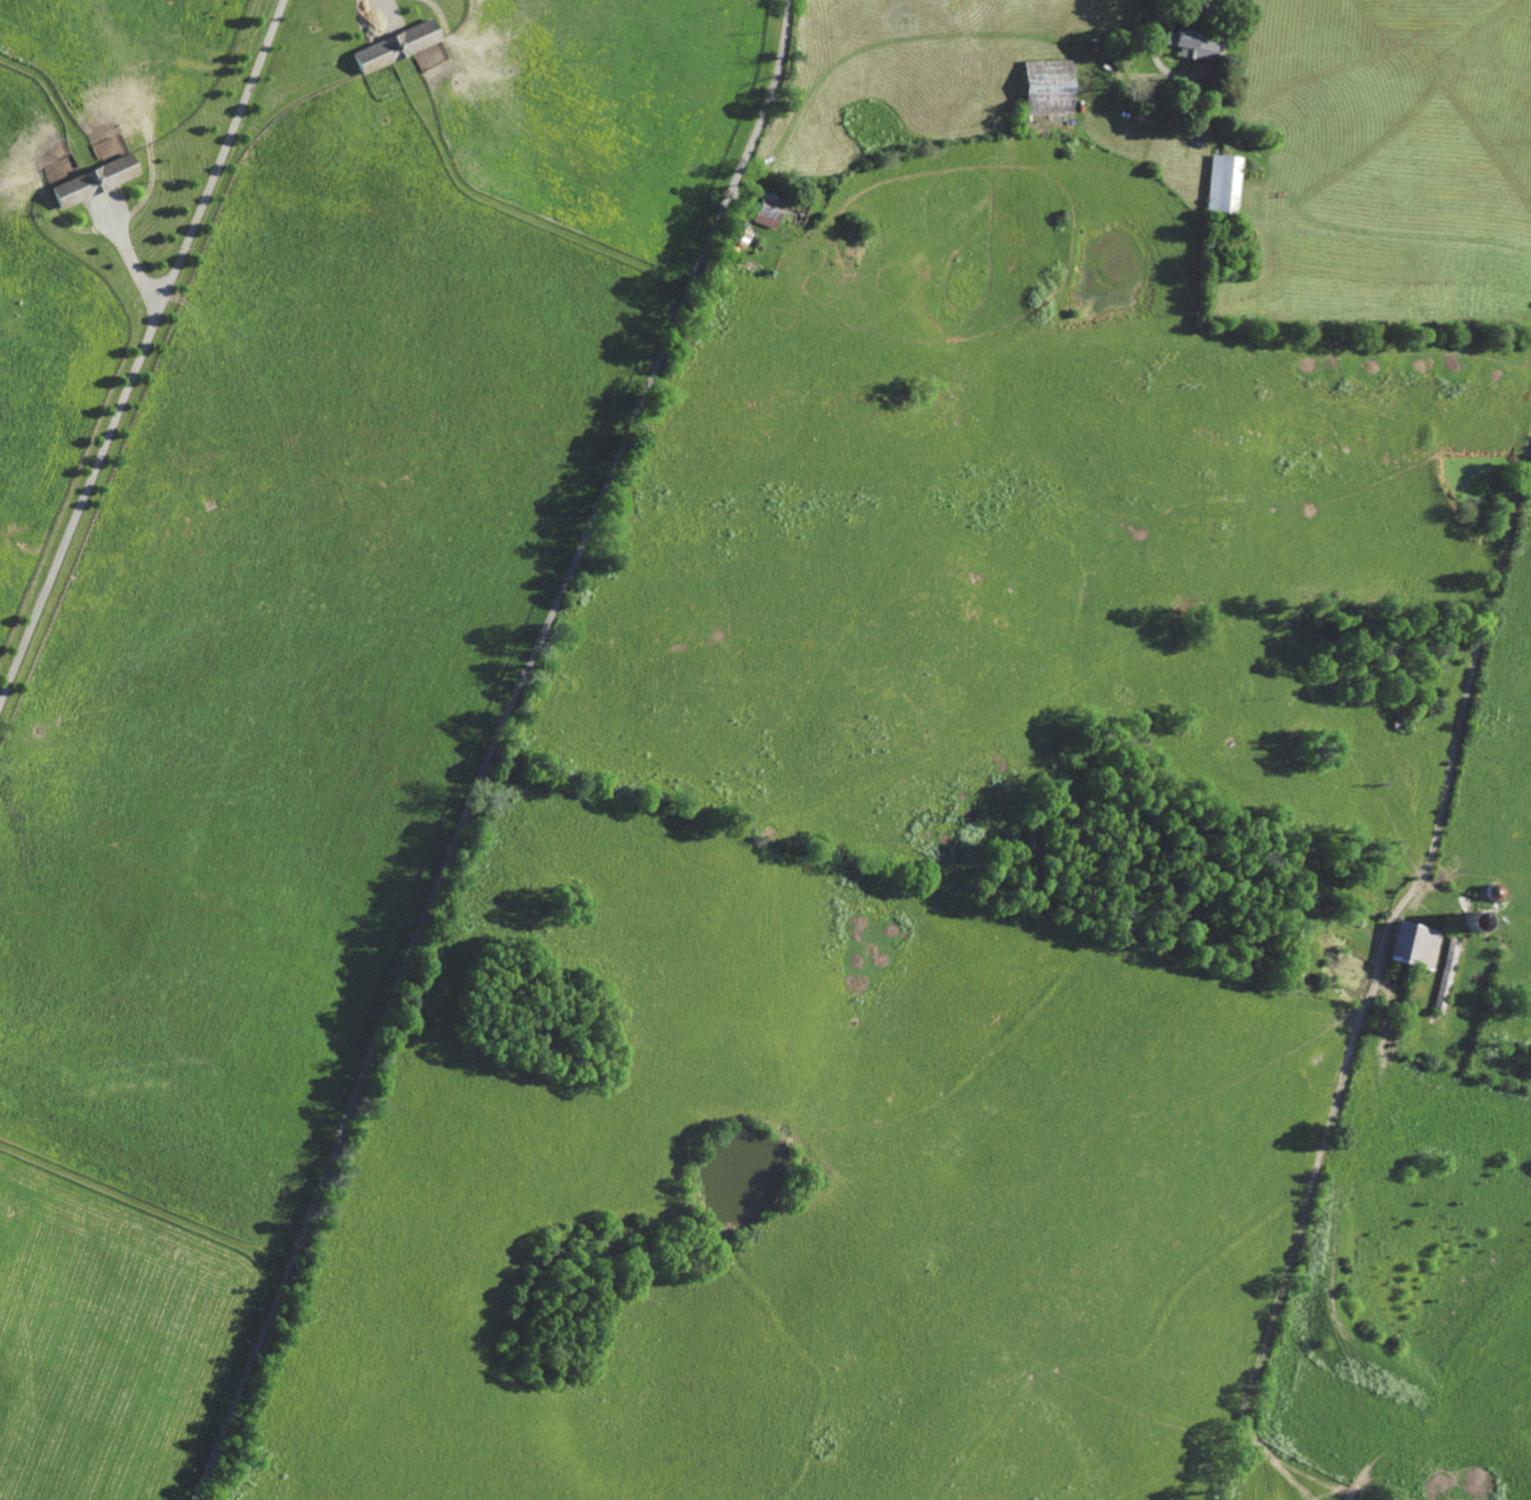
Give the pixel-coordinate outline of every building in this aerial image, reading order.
[(348,52),(356,75),(441,43),(433,21),(348,52)] [(1211,64),(1216,45),(1196,40),(1197,36),(1166,28),(1162,45),(1179,49),(1178,55),(1211,64)] [(422,74),(443,67),(446,74),(453,72),(443,42),(415,51),(422,74)] [(1022,62),(1022,113),(1051,114),(1051,103),(1070,104),(1070,62),(1022,62)] [(79,174),(73,158),(45,168),(53,189),(47,190),(55,210),(139,178),(130,155),(79,174)] [(1206,212),(1236,214),(1239,158),(1210,156),(1206,212)] [(775,230),(783,200),(761,194),(752,224),(775,230)] [(750,231),(734,227),(729,245),(745,249),(750,231)] [(1384,961),(1431,971),(1440,931),(1393,921),(1384,961)] [(1437,991),(1447,993),(1458,948),(1449,945),(1437,991)]
